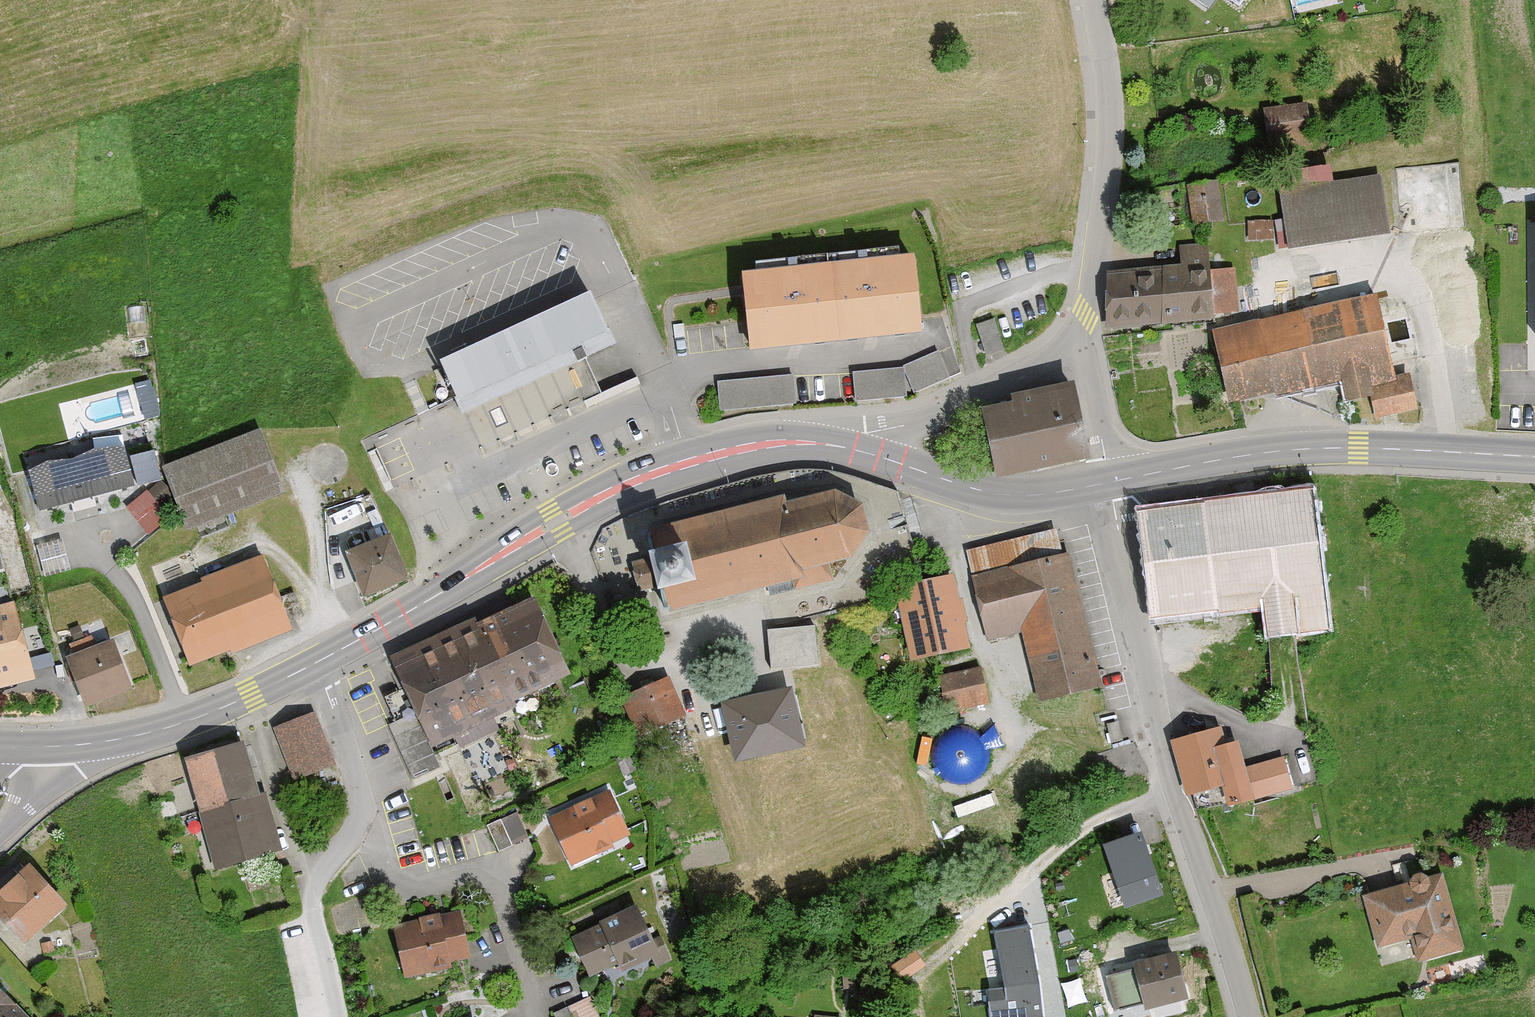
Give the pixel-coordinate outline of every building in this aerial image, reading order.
[(1308,103),(1264,107),(1266,141),(1311,137),(1308,103)] [(1380,175),(1278,190),(1285,249),(1392,234),(1380,175)] [(1218,183),(1182,189),(1188,232),(1223,228),(1218,183)] [(1248,221),(1248,239),(1273,239),(1273,221),(1248,221)] [(1212,324),(1202,242),(1177,244),(1179,270),(1104,270),(1105,330),(1212,324)] [(910,268),(746,286),(754,352),(917,334),(910,268)] [(1254,324),(1213,332),(1231,405),(1339,385),(1346,404),(1370,400),(1373,421),(1419,413),(1409,379),(1398,384),(1420,361),(1409,306),(1385,313),(1378,294),(1303,312),(1294,282),(1248,294),(1254,324)] [(613,352),(590,302),(438,370),(461,421),(613,352)] [(954,348),(851,366),(856,395),(959,377),(954,348)] [(794,378),(718,384),(720,411),(796,406),(794,378)] [(144,412),(158,409),(153,382),(139,384),(144,412)] [(1074,386),(980,406),(996,480),(1090,460),(1074,386)] [(960,425),(947,432),(950,439),(963,433),(960,425)] [(261,431),(165,467),(184,523),(280,492),(261,431)] [(122,444),(24,467),(34,510),(134,486),(122,444)] [(137,481),(161,475),(154,444),(129,450),(137,481)] [(146,485),(125,502),(147,529),(168,512),(146,485)] [(1270,634),(1328,627),(1314,490),(1138,509),(1153,617),(1265,603),(1270,634)] [(783,498),(645,533),(650,551),(661,593),(666,617),(787,587),(788,596),(829,586),(825,570),(848,563),(867,536),(861,508),(834,494),(786,507),(783,498)] [(395,534),(345,549),(361,595),(410,575),(395,534)] [(1069,555),(969,575),(985,640),(1019,634),(1038,701),(1102,687),(1069,555)] [(264,557),(161,599),(188,665),(291,629),(264,557)] [(954,574),(894,588),(911,660),(969,649),(954,574)] [(534,588),(385,655),(428,750),(572,677),(534,588)] [(32,683),(12,605),(0,608),(0,691),(32,683)] [(815,630),(767,634),(771,673),(818,670),(815,630)] [(116,640),(65,656),(82,704),(131,689),(116,640)] [(980,667),(937,676),(944,713),(988,706),(980,667)] [(668,678),(618,697),(636,740),(686,718),(668,678)] [(794,688),(720,701),(735,761),(804,746),(794,688)] [(314,712),(268,730),(289,785),(334,767),(314,712)] [(1119,724),(1107,727),(1111,745),(1122,742),(1119,724)] [(997,769),(999,758),(996,747),(990,737),(981,730),(971,726),(959,726),(949,730),(940,736),(933,746),(930,756),(931,768),(935,778),(943,787),(953,792),(964,794),(975,792),(985,787),(993,779),(997,769)] [(1220,729),(1172,741),(1185,797),(1221,789),(1226,806),(1253,802),(1239,743),(1224,745),(1220,729)] [(248,740),(181,758),(212,872),(279,854),(248,740)] [(627,835),(607,790),(545,820),(566,869),(627,835)] [(498,844),(523,833),(515,815),(490,826),(498,844)] [(1160,898),(1140,841),(1106,853),(1126,909),(1160,898)] [(26,864),(0,892),(0,918),(24,943),(66,906),(26,864)] [(1462,949),(1440,873),(1362,896),(1376,945),(1412,935),(1420,962),(1462,949)] [(638,903),(572,935),(589,980),(662,958),(638,903)] [(471,965),(458,910),(390,927),(403,981),(471,965)] [(994,931),(1004,988),(987,991),(990,1016),(1044,1016),(1039,984),(1028,924),(994,931)] [(1175,948),(1137,958),(1148,998),(1185,989),(1175,948)] [(0,991),(0,1016),(25,1016),(0,991)] [(559,1016),(599,1016),(601,1016),(590,991),(554,1007),(559,1016)]
